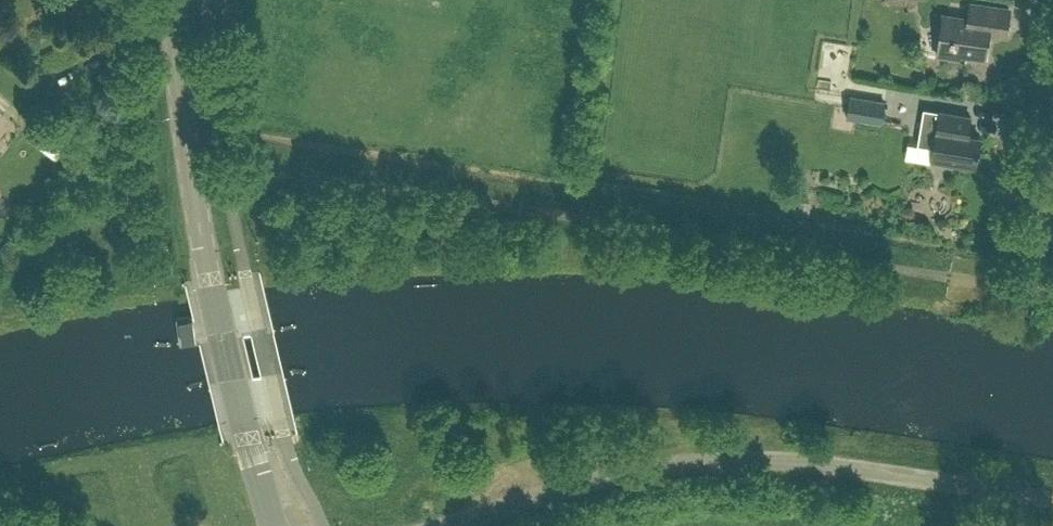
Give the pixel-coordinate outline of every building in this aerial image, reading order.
[(1006,34),(1010,7),(966,1),(964,15),(943,12),(937,54),(965,58),(965,53),(985,56),(989,31),(1006,34)] [(881,122),(884,101),(850,95),(846,116),(881,122)] [(974,166),(979,136),(966,134),(970,115),(923,107),(917,144),(933,146),(931,159),(974,166)] [(182,342),(195,340),(193,319),(179,321),(182,342)]
